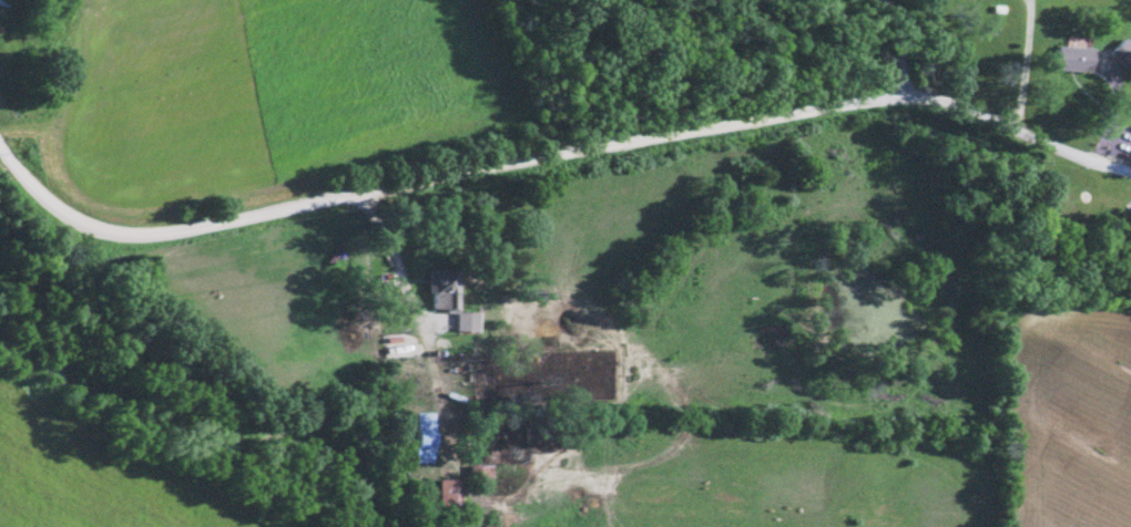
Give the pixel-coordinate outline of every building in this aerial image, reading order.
[(1130,61),(1130,46),(1123,38),(1109,51),(1124,68),(1130,61)] [(1090,47),(1056,46),(1055,70),(1089,71),(1090,47)] [(459,269),(429,268),(428,293),(432,293),(432,309),(458,310),(459,269)] [(477,312),(456,312),(455,331),(477,331),(477,312)] [(432,413),(413,412),(412,462),(431,463),(432,413)] [(462,509),(461,479),(437,479),(437,509),(462,509)]
